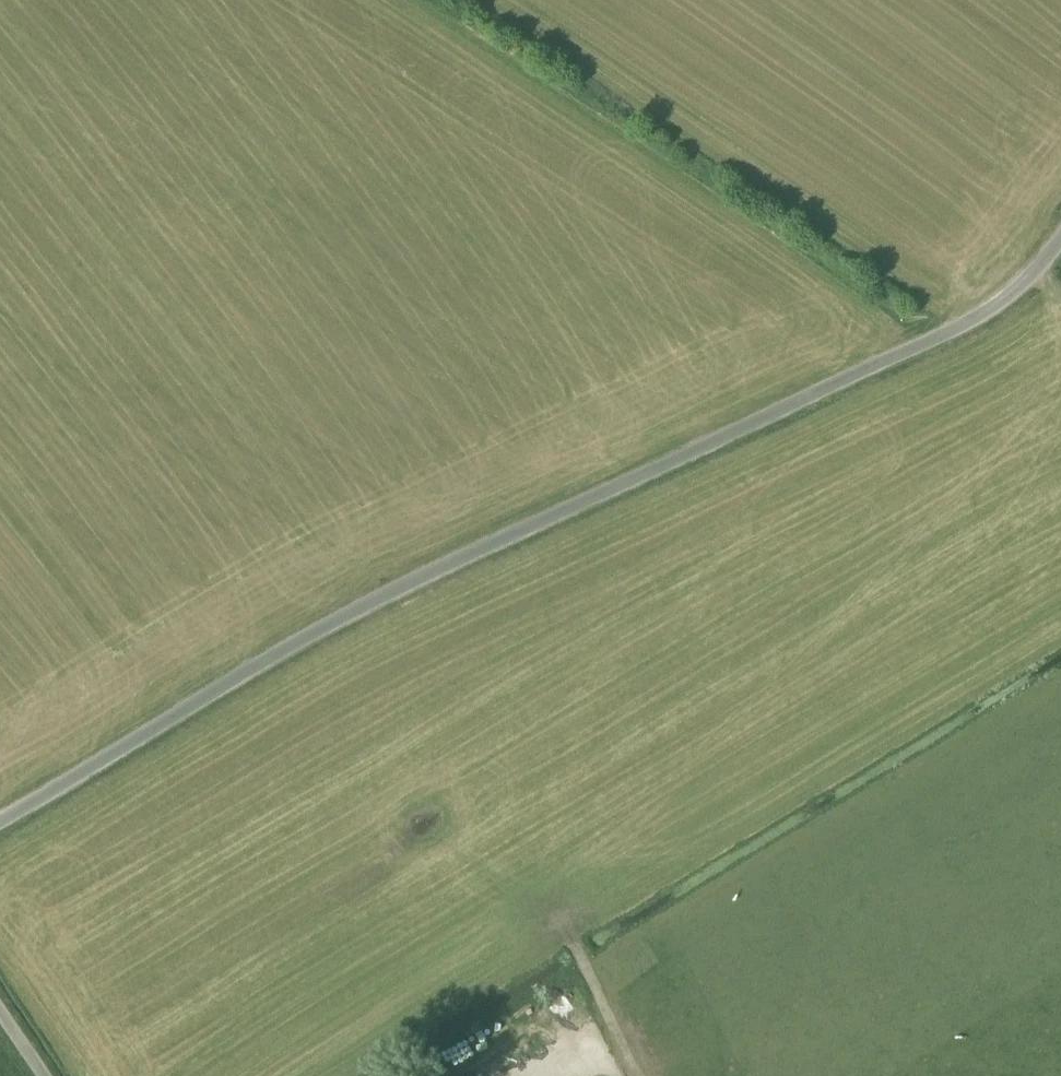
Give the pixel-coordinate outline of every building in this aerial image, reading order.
[(595,1062),(583,1036),(490,1075),(562,1075),(595,1062)]
